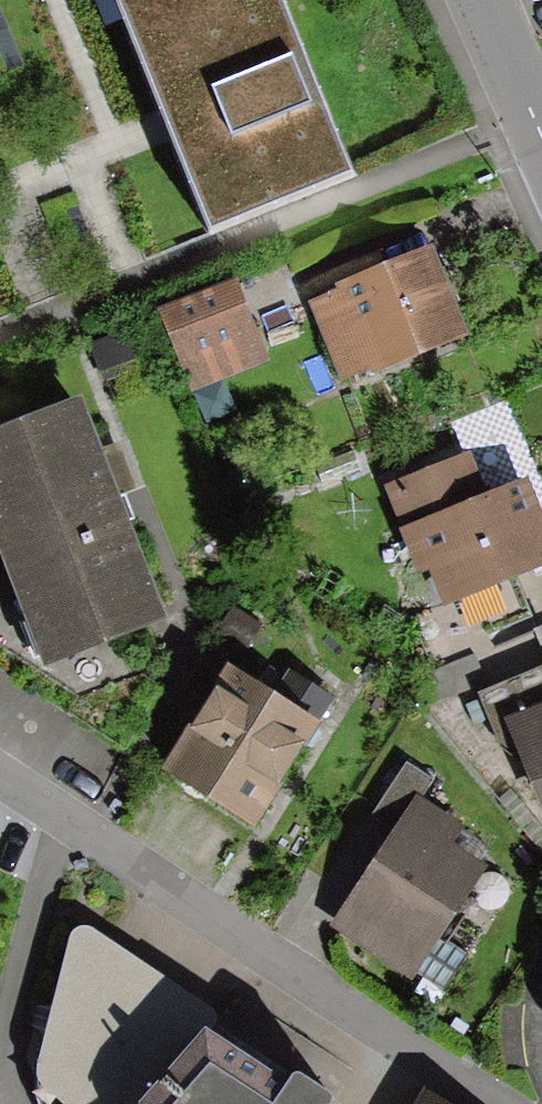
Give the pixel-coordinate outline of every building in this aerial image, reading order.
[(208,233),(348,178),(278,0),(117,0),(208,233)] [(428,252),(308,301),(341,384),(462,335),(428,252)] [(236,286),(162,313),(190,388),(264,360),(236,286)] [(43,663),(163,617),(123,511),(78,392),(0,422),(0,550),(43,663)] [(382,489),(420,585),(433,580),(444,608),(541,569),(541,518),(527,479),(487,495),(471,454),(382,489)] [(232,665),(165,769),(255,827),(313,737),(336,702),(290,673),(277,694),(232,665)] [(481,690),(504,749),(520,748),(541,807),(541,666),(481,690)] [(371,817),(396,833),(418,798),(423,800),(435,781),(406,763),(371,817)] [(423,800),(418,798),(396,833),(382,856),(336,929),(414,976),(486,859),(458,841),(467,827),(423,800)] [(79,923),(47,1029),(40,1064),(38,1092),(42,1103),(328,1103),(331,1100),(330,1095),(300,1075),(294,1076),(289,1081),(219,1034),(221,1023),(216,1011),(79,923)] [(422,1103),(443,1103),(428,1094),(422,1103)]
